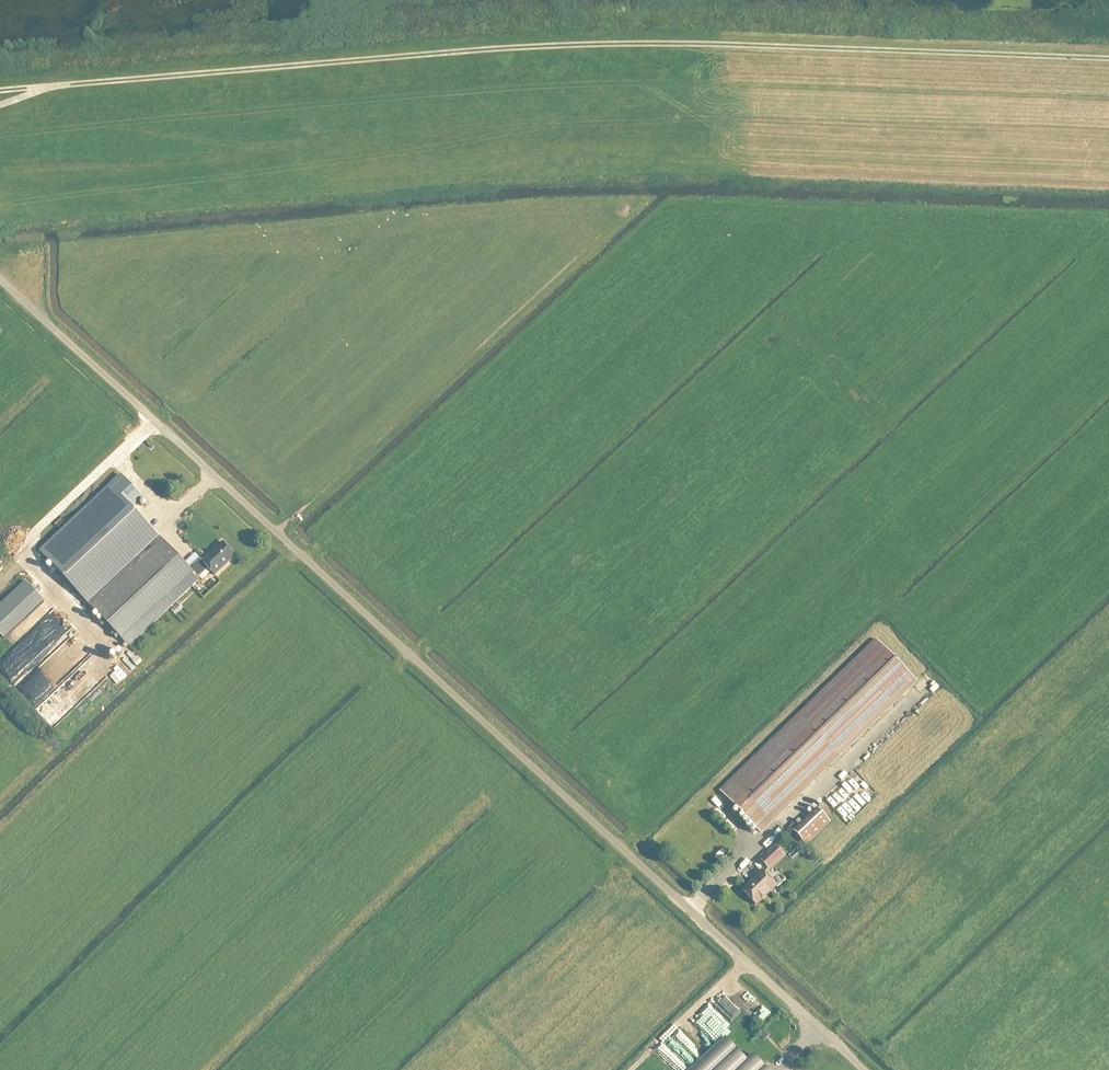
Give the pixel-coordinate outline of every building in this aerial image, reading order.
[(188,567),(158,535),(131,507),(142,496),(122,475),(87,508),(40,552),(81,596),(87,602),(128,645),(180,596),(198,578),(198,577),(188,567)] [(9,540),(4,551),(12,554),(16,543),(9,540)] [(188,567),(198,577),(208,568),(214,574),(235,555),(222,541),(214,548),(215,549),(210,553),(210,552),(201,560),(199,557),(188,567)] [(43,600),(25,581),(0,604),(0,634),(3,637),(43,600)] [(916,680),(876,638),(719,789),(760,831),(916,680)] [(101,662),(105,658),(99,651),(95,656),(101,662)] [(89,660),(72,679),(89,694),(106,675),(89,660)] [(46,702),(61,718),(86,694),(71,678),(46,702)] [(856,783),(861,779),(852,770),(848,774),(856,783)] [(865,792),(869,787),(863,781),(858,786),(865,792)] [(860,807),(852,797),(856,794),(850,788),(845,792),(842,789),(839,792),(856,811),(860,807)] [(717,791),(712,796),(723,807),(728,803),(717,791)] [(718,805),(713,809),(723,821),(728,816),(718,805)] [(805,844),(830,821),(818,808),(793,831),(805,844)] [(658,835),(660,842),(671,838),(669,831),(658,835)] [(789,842),(784,849),(792,854),(797,848),(789,842)] [(779,850),(774,845),(760,858),(767,867),(775,860),(772,856),(779,850)] [(747,883),(741,889),(756,904),(776,884),(761,869),(751,879),(752,879),(747,883)] [(737,1003),(740,1000),(741,1001),(742,1001),(735,993),(741,987),(733,979),(723,988),(737,1003)] [(728,1024),(738,1014),(715,994),(706,1004),(728,1024)] [(757,1019),(764,1010),(754,1002),(747,1012),(757,1019)] [(753,1054),(746,1060),(725,1038),(691,1069),(768,1069),(753,1054)]
